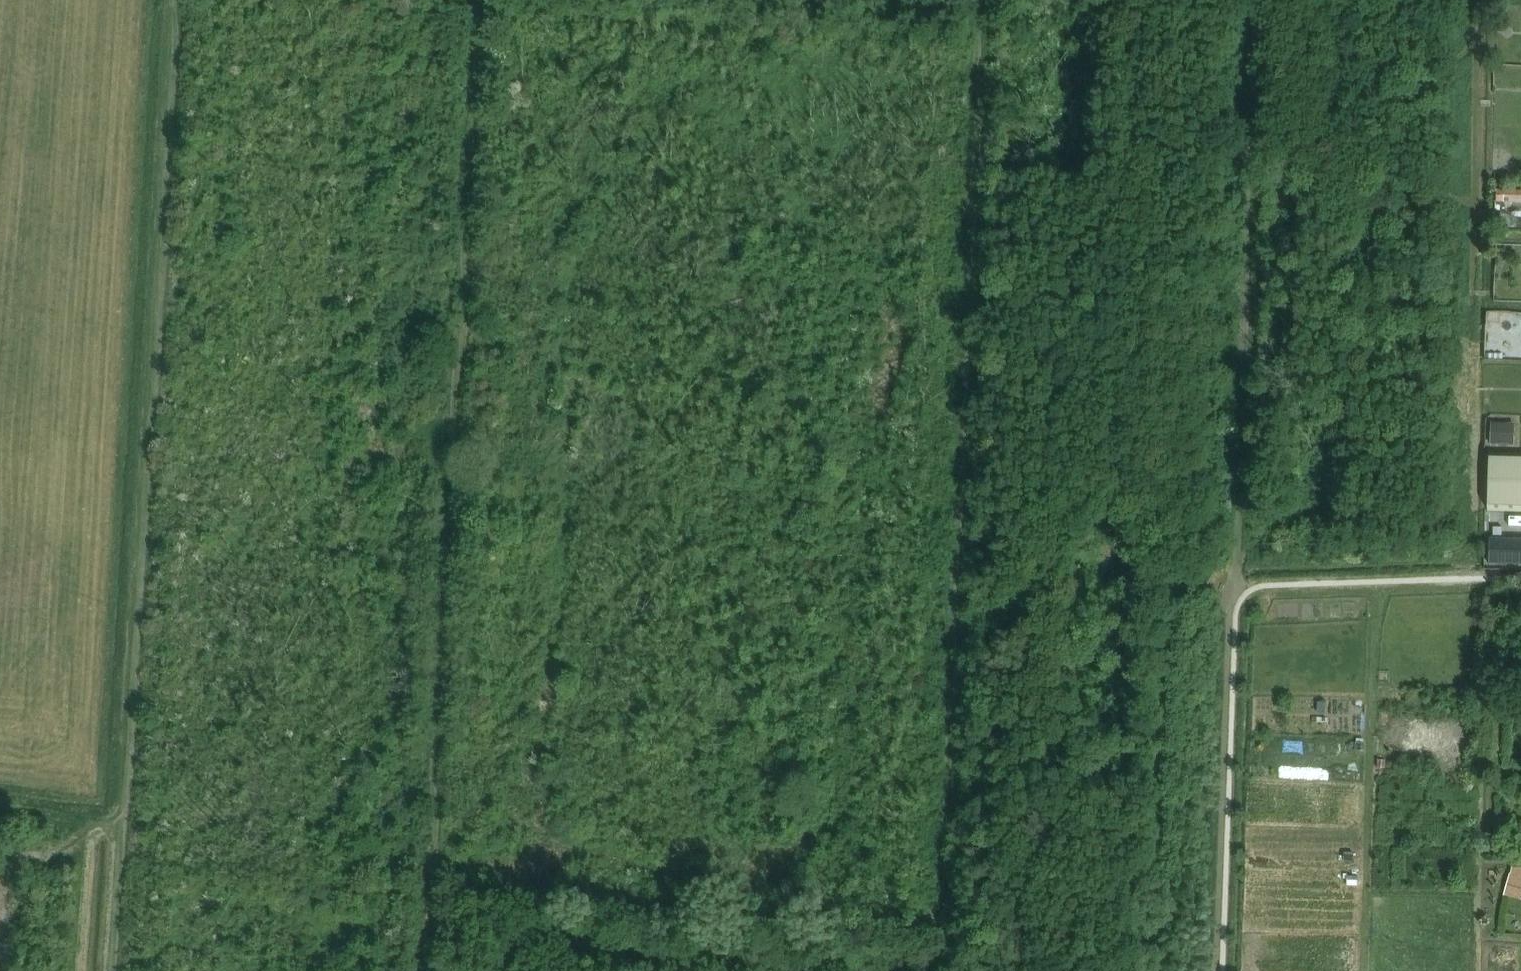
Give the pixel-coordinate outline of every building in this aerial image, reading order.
[(1497,190),(1497,202),(1496,202),(1496,211),(1505,211),(1505,202),(1504,202),(1504,198),(1512,198),(1512,200),(1517,200),(1517,198),(1520,198),(1520,190),(1497,190)] [(1516,424),(1492,423),(1491,445),(1515,446),(1516,424)] [(1490,451),(1488,511),(1520,512),(1520,452),(1490,451)] [(1489,563),(1520,564),(1520,540),(1490,539),(1489,563)] [(1356,743),(1356,752),(1365,752),(1365,743),(1356,743)] [(1344,852),(1344,861),(1355,861),(1355,852),(1344,852)] [(1349,872),(1348,886),(1359,886),(1359,873),(1349,872)] [(1504,895),(1520,900),(1520,877),(1510,874),(1504,895)]
